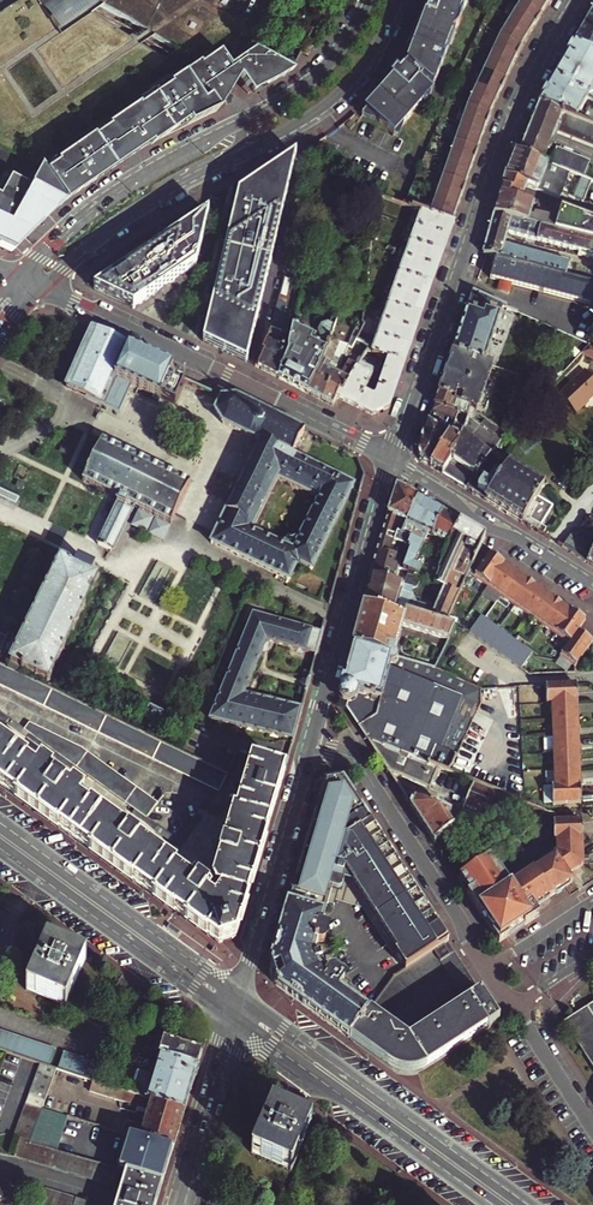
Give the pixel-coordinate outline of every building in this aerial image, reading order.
[(34,0),(20,0),(0,12),(0,151),(5,154),(6,155),(7,156),(8,157),(9,158),(10,160),(10,161),(10,162),(10,164),(10,165),(9,167),(8,169),(0,185),(0,234),(18,243),(20,243),(21,244),(38,226),(54,212),(76,194),(67,180),(85,168),(89,165),(98,178),(111,168),(127,158),(143,149),(138,141),(157,128),(154,122),(176,107),(180,112),(207,93),(218,101),(220,97),(216,94),(198,83),(182,73),(163,61),(139,46),(132,42),(81,10),(54,30),(34,0)] [(20,0),(0,0),(0,12),(20,0)] [(54,30),(81,10),(87,5),(95,9),(100,5),(97,3),(100,0),(34,0),(54,30)] [(99,4),(146,31),(153,36),(177,51),(183,55),(189,59),(192,54),(234,72),(247,49),(274,1),(273,0),(101,0),(99,4)] [(394,136),(433,93),(434,85),(453,34),(457,30),(459,27),(461,21),(461,17),(468,0),(432,0),(430,4),(429,4),(427,4),(425,7),(425,9),(425,11),(427,13),(427,15),(407,65),(400,73),(398,71),(393,77),(395,80),(367,111),(394,136)] [(520,48),(540,16),(546,8),(551,0),(522,0),(520,3),(499,37),(467,107),(430,216),(453,224),(454,224),(478,152),(490,116),(505,82),(520,48)] [(584,28),(592,33),(592,13),(584,28)] [(573,45),(592,54),(592,33),(584,28),(573,45)] [(139,46),(153,36),(146,31),(132,42),(139,46)] [(294,50),(300,53),(301,52),(306,42),(299,39),(294,50)] [(306,42),(301,52),(309,56),(314,45),(306,41),(306,42)] [(553,80),(587,99),(592,103),(592,54),(573,45),(553,80)] [(291,71),(247,49),(234,72),(228,83),(231,85),(236,77),(259,91),(275,83),(281,79),(291,71)] [(183,55),(177,51),(163,61),(182,73),(189,59),(183,55)] [(192,54),(189,59),(228,83),(234,72),(192,54)] [(228,83),(189,59),(182,73),(198,83),(216,94),(220,97),(228,83)] [(553,80),(540,104),(576,119),(587,99),(553,80)] [(231,85),(228,83),(220,97),(223,99),(225,100),(234,87),(231,85)] [(519,153),(543,163),(546,154),(555,158),(553,163),(547,161),(546,164),(547,165),(582,179),(588,165),(553,150),(555,144),(551,142),(555,133),(592,148),(592,126),(576,119),(540,104),(519,153)] [(329,148),(322,145),(317,154),(325,158),(329,148)] [(8,169),(9,167),(10,165),(10,164),(10,162),(10,161),(10,160),(9,158),(8,157),(7,156),(6,155),(5,154),(0,151),(0,185),(8,169)] [(505,177),(500,196),(521,202),(527,187),(537,191),(547,165),(546,164),(543,163),(519,153),(515,152),(505,177)] [(204,341),(239,358),(297,156),(239,194),(204,341)] [(89,165),(85,168),(93,181),(98,178),(89,165)] [(592,240),(592,184),(582,179),(547,165),(537,191),(527,187),(521,202),(535,205),(559,216),(553,230),(592,240)] [(500,196),(494,215),(553,230),(559,216),(535,205),(521,202),(500,196)] [(422,213),(416,228),(448,239),(453,224),(430,216),(422,213)] [(95,289),(135,309),(196,266),(208,215),(95,289)] [(494,215),(483,255),(488,256),(495,257),(565,275),(568,263),(505,245),(508,234),(578,251),(577,254),(592,258),(592,240),(553,230),(494,215)] [(416,228),(411,244),(442,255),(448,239),(416,228)] [(0,234),(0,248),(18,243),(0,234)] [(442,255),(411,244),(406,260),(437,271),(442,255)] [(495,257),(494,262),(492,269),(490,279),(498,281),(510,284),(592,306),(592,283),(565,275),(495,257)] [(437,271),(406,260),(400,276),(431,286),(437,271)] [(431,286),(400,276),(395,291),(426,302),(431,286)] [(510,284),(498,281),(496,291),(507,295),(510,284)] [(395,291),(389,307),(420,318),(426,302),(395,291)] [(472,293),(453,354),(485,365),(505,308),(472,293)] [(282,360),(291,320),(281,317),(285,306),(279,304),(263,353),(266,354),(259,368),(270,374),(277,361),(282,360)] [(420,318),(389,307),(384,323),(415,333),(420,318)] [(384,323),(378,338),(409,349),(415,333),(384,323)] [(309,394),(334,340),(336,328),(328,324),(321,325),(319,331),(322,336),(321,340),(295,328),(288,354),(286,362),(282,360),(277,361),(270,374),(309,394)] [(163,363),(91,330),(66,387),(119,411),(124,400),(125,397),(129,390),(114,383),(116,378),(150,393),(163,363)] [(361,332),(357,330),(350,346),(353,348),(358,339),(361,332)] [(404,363),(409,349),(378,338),(373,352),(383,355),(390,358),(404,363)] [(368,350),(371,345),(358,339),(353,348),(366,354),(368,350)] [(323,401),(336,375),(342,362),(350,346),(334,340),(309,394),(323,401)] [(453,354),(438,394),(472,406),(479,412),(494,368),(485,365),(453,354)] [(390,358),(379,388),(394,394),(404,363),(390,358)] [(163,363),(150,393),(161,398),(171,373),(173,367),(163,363)] [(343,378),(336,375),(323,401),(333,406),(337,398),(340,392),(343,393),(358,369),(359,367),(350,363),(343,378)] [(340,392),(337,398),(357,408),(365,392),(369,385),(373,376),(358,369),(343,393),(340,392)] [(578,412),(592,398),(592,378),(585,370),(560,395),(578,412)] [(377,395),(365,392),(357,408),(372,415),(389,409),(394,394),(379,388),(377,395)] [(438,394),(435,405),(458,413),(459,412),(465,414),(463,419),(467,420),(472,406),(438,394)] [(312,571),(353,487),(292,456),(305,432),(253,406),(236,397),(222,398),(216,412),(223,425),(260,443),(211,544),(277,575),(289,581),(298,564),(312,571)] [(421,460),(430,467),(457,417),(458,413),(435,405),(417,452),(421,460)] [(442,475),(466,489),(475,476),(477,477),(492,456),(506,435),(487,418),(482,424),(477,419),(481,414),(479,412),(472,406),(467,420),(456,450),(450,459),(451,460),(442,475)] [(430,467),(442,475),(451,460),(450,459),(456,450),(467,420),(463,419),(457,417),(430,467)] [(103,441),(83,482),(118,499),(96,545),(112,553),(134,507),(171,525),(190,484),(103,441)] [(475,476),(466,489),(542,535),(546,529),(541,526),(545,520),(549,519),(553,514),(551,510),(552,507),(537,498),(543,487),(492,456),(477,477),(475,476)] [(397,486),(381,536),(399,539),(406,524),(418,497),(397,486)] [(0,491),(0,499),(15,507),(19,500),(0,491)] [(418,497),(406,524),(410,526),(408,531),(412,532),(410,540),(414,541),(402,570),(404,571),(407,572),(417,577),(424,561),(417,558),(431,535),(449,546),(460,524),(461,523),(431,504),(418,497)] [(581,532),(584,533),(591,537),(592,538),(592,521),(592,519),(590,518),(587,518),(586,520),(587,523),(581,532)] [(410,526),(406,524),(399,539),(381,536),(370,575),(372,576),(394,582),(398,569),(402,570),(414,541),(410,540),(412,532),(408,531),(410,526)] [(466,575),(481,545),(485,538),(460,524),(449,546),(437,571),(438,572),(433,584),(443,589),(456,595),(466,575)] [(563,547),(571,552),(584,533),(581,532),(573,532),(563,547)] [(571,552),(578,557),(591,537),(584,533),(571,552)] [(587,563),(592,551),(592,538),(591,537),(578,557),(587,563)] [(496,558),(497,556),(481,545),(466,575),(508,605),(524,578),(517,573),(510,568),(503,563),(496,558)] [(6,670),(21,677),(53,693),(58,683),(50,679),(101,573),(78,562),(75,568),(60,561),(11,660),(6,670)] [(406,614),(418,618),(420,610),(408,607),(413,588),(416,586),(420,578),(417,577),(407,572),(406,576),(404,585),(394,582),(372,576),(364,605),(405,619),(406,614)] [(536,587),(524,578),(508,605),(534,623),(551,597),(543,592),(536,587)] [(443,589),(427,620),(442,624),(456,595),(443,589)] [(534,623),(545,631),(554,617),(560,621),(568,609),(563,606),(551,597),(534,623)] [(353,645),(394,657),(402,627),(448,639),(454,627),(442,624),(427,620),(418,618),(406,614),(405,619),(364,605),(353,645)] [(565,624),(577,631),(584,620),(577,616),(570,611),(568,609),(560,621),(554,617),(545,631),(546,631),(559,628),(562,630),(565,624)] [(209,719),(293,740),(302,708),(246,692),(267,641),(317,655),(322,633),(253,613),(209,719)] [(468,631),(511,662),(521,645),(480,615),(468,631)] [(591,642),(577,631),(565,624),(562,630),(559,628),(546,631),(567,646),(561,654),(581,656),(591,642)] [(397,662),(398,658),(394,657),(353,645),(339,696),(343,702),(349,704),(355,700),(357,694),(365,696),(365,694),(380,698),(387,677),(391,678),(392,675),(388,674),(391,663),(393,664),(397,662)] [(531,652),(521,645),(511,662),(517,667),(520,667),(531,652)] [(574,667),(581,656),(561,654),(559,657),(574,667)] [(367,739),(438,769),(451,774),(478,705),(479,690),(434,668),(398,658),(397,662),(393,664),(391,663),(388,674),(392,675),(391,678),(387,677),(380,698),(365,694),(365,696),(357,694),(355,700),(349,704),(343,702),(367,739)] [(192,760),(161,745),(53,693),(21,677),(0,667),(0,686),(105,737),(218,792),(226,776),(192,760)] [(550,705),(551,719),(578,718),(577,686),(546,687),(546,705),(550,705)] [(29,740),(32,736),(60,757),(58,761),(80,777),(82,773),(135,810),(132,814),(155,831),(157,827),(147,819),(157,804),(81,749),(30,724),(24,731),(0,713),(0,719),(29,740)] [(581,804),(578,718),(551,719),(553,787),(549,787),(550,806),(581,804)] [(219,945),(236,938),(285,772),(274,769),(252,762),(238,814),(205,805),(201,810),(223,817),(220,823),(223,824),(219,837),(225,839),(218,863),(212,862),(208,877),(214,885),(209,888),(192,875),(193,872),(146,838),(143,844),(122,829),(126,824),(72,785),(69,790),(49,774),(52,771),(0,733),(0,786),(219,945)] [(430,789),(438,769),(367,739),(390,775),(392,774),(430,789)] [(22,745),(20,747),(52,770),(54,768),(22,745)] [(278,756),(274,769),(285,772),(288,759),(278,756)] [(349,1039),(350,1038),(367,1014),(336,992),(344,980),(336,975),(326,940),(328,932),(320,930),(336,876),(343,878),(344,873),(397,953),(395,954),(405,970),(434,952),(448,942),(437,924),(434,921),(401,869),(368,819),(343,780),(325,784),(298,873),(270,969),(273,977),(276,986),(345,1036),(349,1039)] [(494,819),(503,795),(473,783),(458,818),(464,821),(469,823),(470,819),(476,822),(480,813),(494,819)] [(85,791),(84,793),(126,824),(128,822),(85,791)] [(464,821),(458,818),(413,799),(411,807),(433,842),(464,821)] [(175,845),(181,849),(203,819),(197,815),(175,845)] [(584,866),(582,821),(553,822),(554,841),(556,841),(556,851),(538,863),(540,866),(530,873),(525,879),(478,910),(482,917),(485,916),(494,931),(492,932),(495,936),(528,914),(535,910),(534,908),(536,906),(548,899),(554,894),(562,889),(565,887),(570,884),(573,882),(569,876),(584,866)] [(160,844),(158,846),(168,854),(170,851),(160,844)] [(510,866),(500,850),(459,876),(470,893),(467,894),(478,910),(525,879),(530,873),(510,886),(501,872),(510,866)] [(470,893),(459,876),(457,878),(467,894),(470,893)] [(538,908),(541,906),(549,901),(548,899),(536,906),(538,908)] [(539,916),(535,910),(528,914),(495,936),(498,942),(509,935),(508,932),(522,923),(524,925),(539,916)] [(482,917),(492,932),(494,931),(485,916),(482,917)] [(509,935),(524,925),(522,923),(508,932),(509,935)] [(85,959),(46,942),(25,991),(64,1007),(85,959)] [(416,1072),(418,1072),(421,1071),(424,1070),(499,1021),(490,1007),(481,992),(479,989),(475,983),(471,977),(467,971),(463,965),(458,958),(456,954),(451,946),(448,942),(434,952),(405,970),(394,978),(370,1010),(367,1014),(350,1038),(373,1055),(384,1063),(391,1068),(393,1069),(396,1070),(400,1071),(403,1072),(407,1073),(408,1073),(410,1073),(412,1073),(416,1072)] [(592,1064),(592,1003),(565,1022),(592,1064)] [(136,1072),(130,1094),(183,1112),(202,1052),(153,1037),(151,1041),(156,1043),(154,1051),(157,1056),(159,1056),(156,1066),(141,1061),(149,1036),(129,1030),(121,1054),(130,1058),(127,1060),(126,1064),(128,1069),(136,1072)] [(6,1052),(40,1064),(49,1066),(55,1049),(0,1031),(0,1050),(6,1052)] [(63,1053),(57,1069),(88,1079),(102,1085),(108,1068),(63,1053)] [(163,1184),(130,1174),(120,1171),(57,1151),(31,1143),(42,1110),(52,1083),(57,1069),(49,1066),(40,1064),(15,1135),(21,1137),(13,1157),(121,1190),(117,1204),(156,1204),(163,1184)] [(143,1141),(172,1150),(183,1112),(130,1094),(117,1090),(113,1101),(119,1102),(119,1101),(149,1111),(147,1117),(145,1116),(142,1126),(138,1124),(133,1138),(143,1141)] [(272,1106),(250,1153),(290,1171),(311,1124),(272,1106)] [(31,1143),(57,1151),(67,1118),(42,1110),(31,1143)] [(120,1171),(130,1174),(163,1184),(172,1150),(143,1141),(133,1138),(129,1137),(120,1171)] [(93,1203),(45,1189),(40,1204),(92,1204),(93,1203)]
